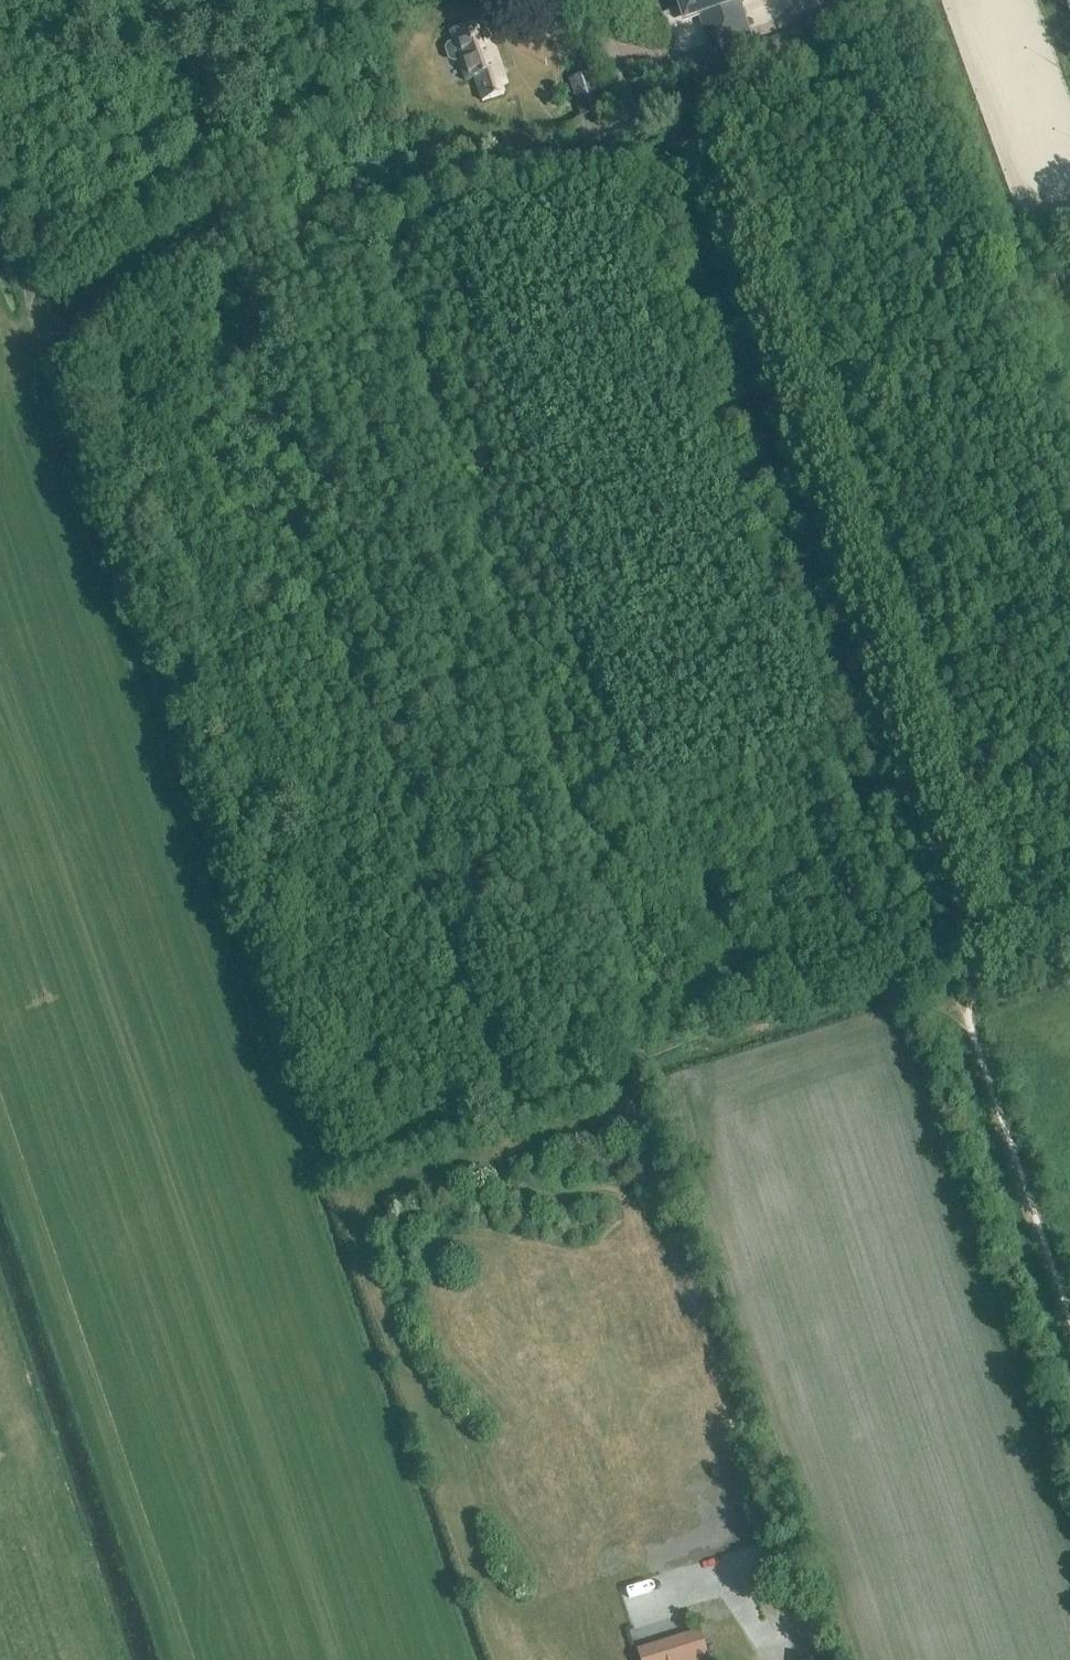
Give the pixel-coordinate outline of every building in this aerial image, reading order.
[(687,23),(699,19),(711,51),(753,36),(742,3),(751,0),(679,0),(687,23)] [(450,33),(454,43),(448,45),(445,50),(449,61),(454,64),(461,62),(467,81),(477,78),(485,100),(505,93),(503,86),(509,84),(486,20),(450,33)] [(605,110),(593,72),(568,80),(581,118),(605,110)]
